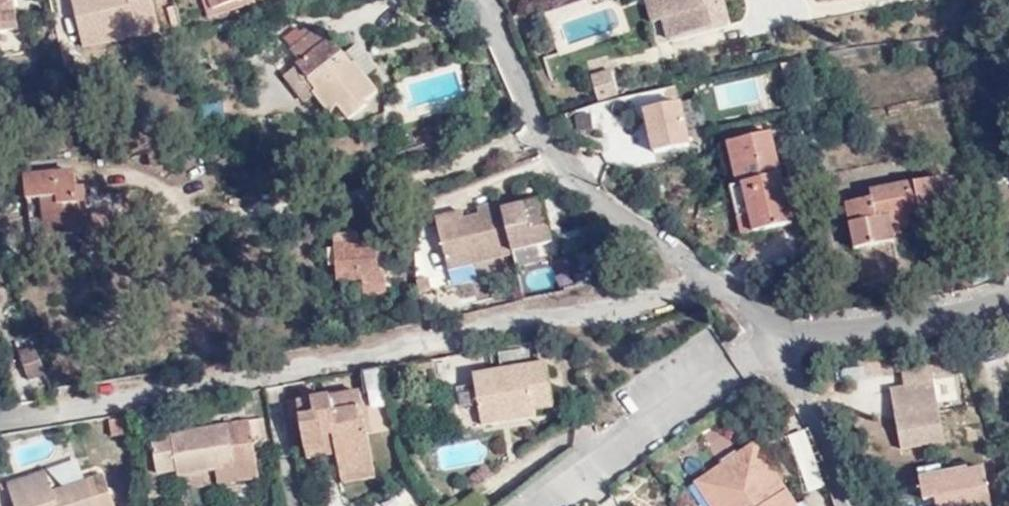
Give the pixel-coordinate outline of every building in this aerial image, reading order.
[(17,16),(15,0),(0,0),(0,20),(17,16)] [(116,0),(90,0),(93,17),(119,11),(116,0)] [(201,11),(238,0),(198,0),(201,11)] [(658,24),(668,21),(674,41),(731,25),(726,5),(718,7),(716,0),(651,0),(658,24)] [(319,95),(314,99),(330,119),(337,114),(345,124),(367,111),(363,107),(373,99),(354,70),(352,72),(333,46),(330,48),(318,35),(293,53),(303,67),(298,70),(319,95)] [(304,108),(314,99),(319,95),(298,70),(284,82),(304,108)] [(622,95),(615,72),(596,78),(602,100),(622,95)] [(700,92),(645,98),(652,151),(706,144),(700,92)] [(726,150),(736,194),(747,241),(793,227),(772,139),(726,150)] [(27,173),(33,234),(85,230),(85,240),(111,238),(108,212),(88,213),(86,187),(78,188),(76,169),(27,173)] [(845,201),(854,245),(894,237),(892,225),(909,222),(907,211),(950,203),(945,175),(870,189),(871,197),(845,201)] [(747,241),(736,194),(724,197),(737,244),(747,241)] [(517,219),(530,215),(527,207),(517,209),(517,219)] [(514,257),(556,246),(547,213),(530,215),(517,219),(517,209),(479,220),(480,229),(469,232),(440,238),(449,272),(476,266),(514,257)] [(440,238),(469,232),(464,220),(437,227),(440,238)] [(393,271),(393,242),(380,243),(379,239),(358,241),(358,229),(331,230),(332,243),(337,243),(338,278),(358,277),(358,294),(383,293),(383,271),(393,271)] [(560,259),(556,246),(514,257),(518,270),(560,259)] [(480,278),(476,266),(449,272),(452,282),(480,278)] [(44,373),(35,347),(18,350),(27,377),(44,373)] [(365,367),(368,392),(380,391),(377,365),(365,367)] [(941,438),(929,365),(899,370),(902,384),(888,387),(898,445),(941,438)] [(478,435),(502,431),(501,413),(529,408),(530,416),(555,412),(547,368),(470,381),(478,435)] [(937,375),(939,410),(963,408),(961,373),(937,375)] [(373,474),(357,394),(296,405),(307,465),(336,460),(338,481),(373,474)] [(501,413),(502,431),(531,426),(530,416),(529,408),(501,413)] [(128,432),(125,418),(106,421),(109,435),(128,432)] [(717,455),(738,437),(723,420),(703,439),(717,455)] [(267,443),(263,422),(152,441),(157,478),(176,476),(177,480),(213,474),(217,490),(258,481),(251,446),(267,443)] [(780,489),(758,454),(699,493),(707,505),(774,505),(768,497),(780,489)] [(919,477),(924,499),(935,496),(937,504),(937,505),(992,505),(984,466),(919,477)] [(13,497),(50,484),(46,473),(9,483),(13,497)] [(104,477),(71,486),(50,484),(13,497),(16,505),(114,505),(104,477)] [(780,489),(768,497),(774,505),(790,505),(780,489)]
